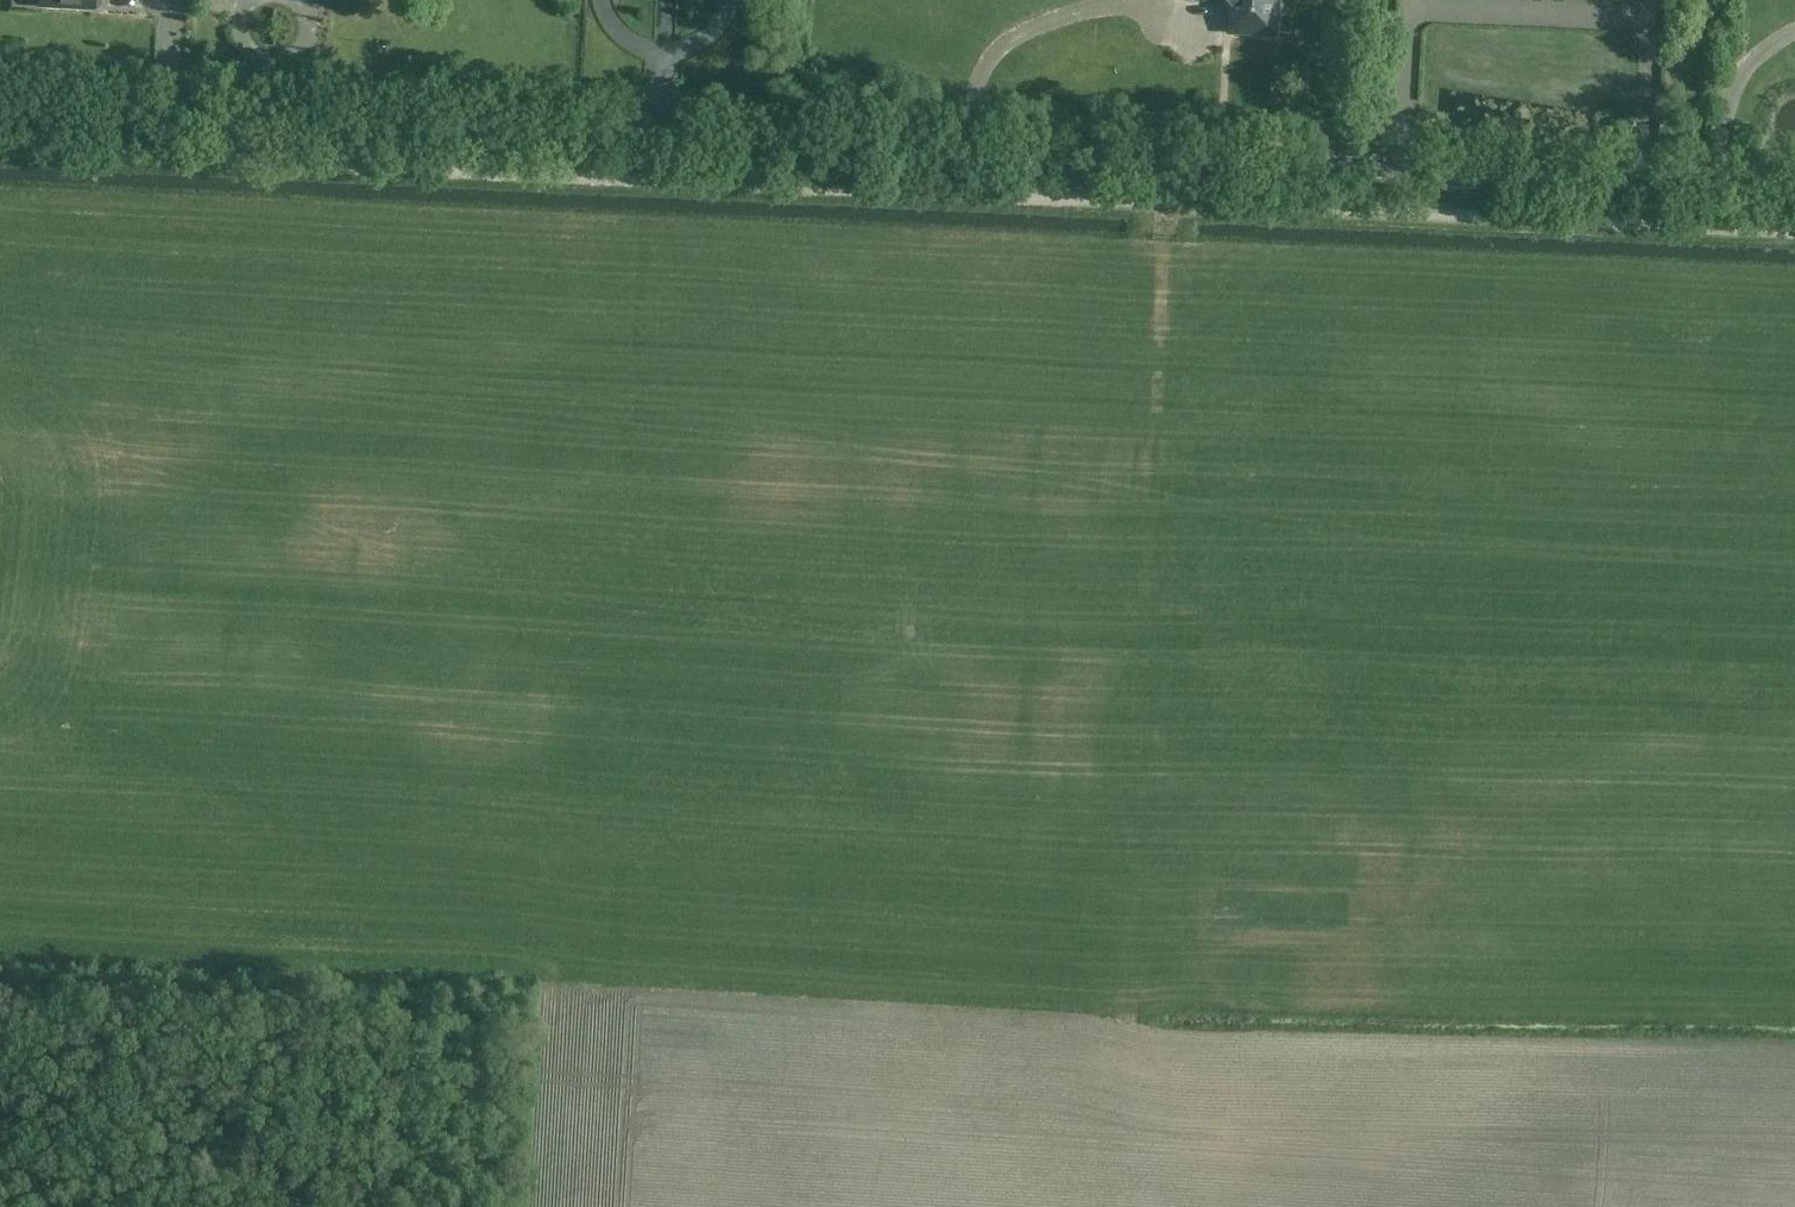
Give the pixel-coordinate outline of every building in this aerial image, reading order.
[(38,7),(94,9),(94,0),(39,0),(38,7)] [(158,22),(158,1),(130,0),(126,0),(126,20),(158,22)] [(1232,6),(1231,31),(1274,33),(1275,0),(1227,0),(1232,6)] [(364,73),(364,81),(372,82),(373,73),(364,73)]
